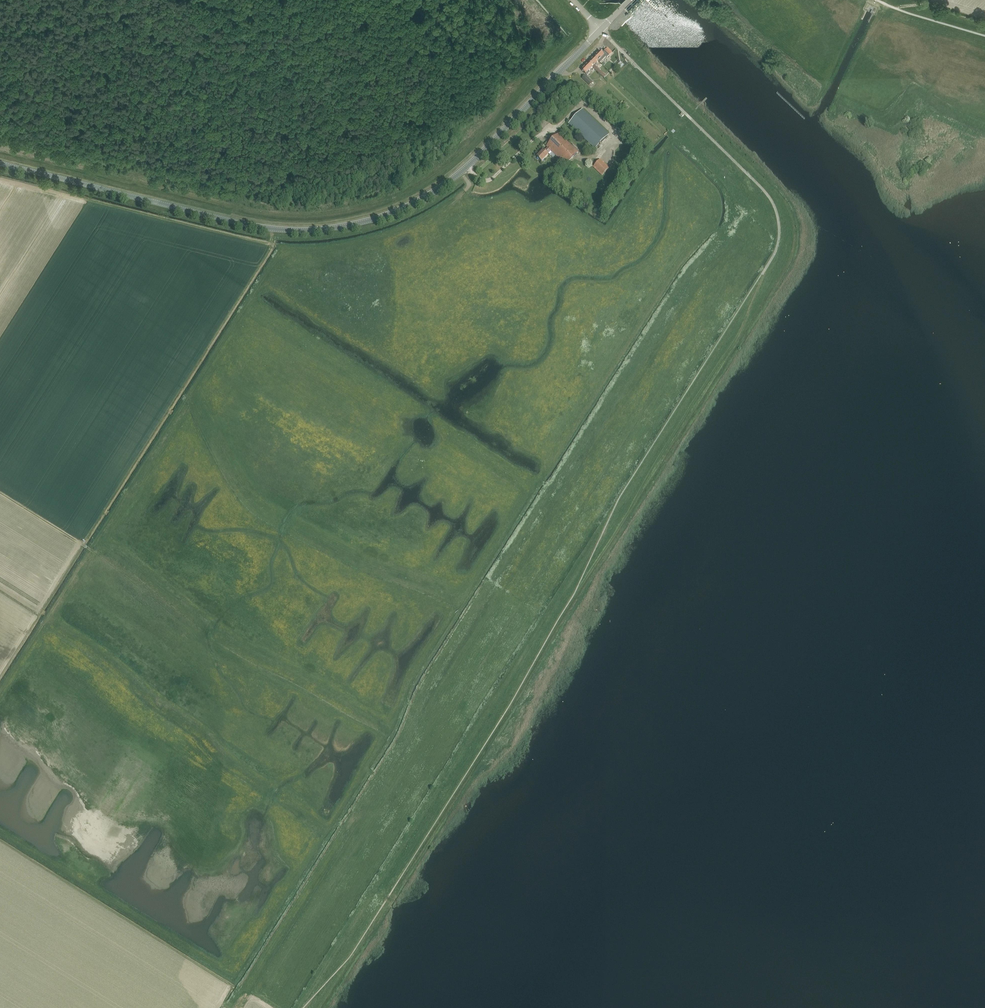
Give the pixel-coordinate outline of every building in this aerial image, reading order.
[(629,0),(625,0),(634,9),(636,11),(637,11),(638,11),(638,10),(638,9),(636,7),(629,0)] [(594,57),(598,61),(600,63),(606,57),(607,58),(609,56),(612,53),(607,48),(604,51),(603,53),(600,51),(594,57)] [(594,65),(598,61),(594,57),(589,63),(593,67),(603,77),(604,78),(606,76),(605,75),(598,68),(597,68),(594,65)] [(589,71),(593,67),(589,63),(582,70),(587,75),(590,72),(589,71)] [(582,78),(589,85),(593,82),(585,75),(582,78)] [(595,149),(609,134),(582,109),(568,124),(595,149)] [(566,165),(578,152),(559,134),(547,146),(548,147),(544,151),(543,150),(537,157),(542,162),(548,155),(547,154),(551,151),(566,165)] [(600,159),(593,167),(602,175),(609,168),(600,159)]
